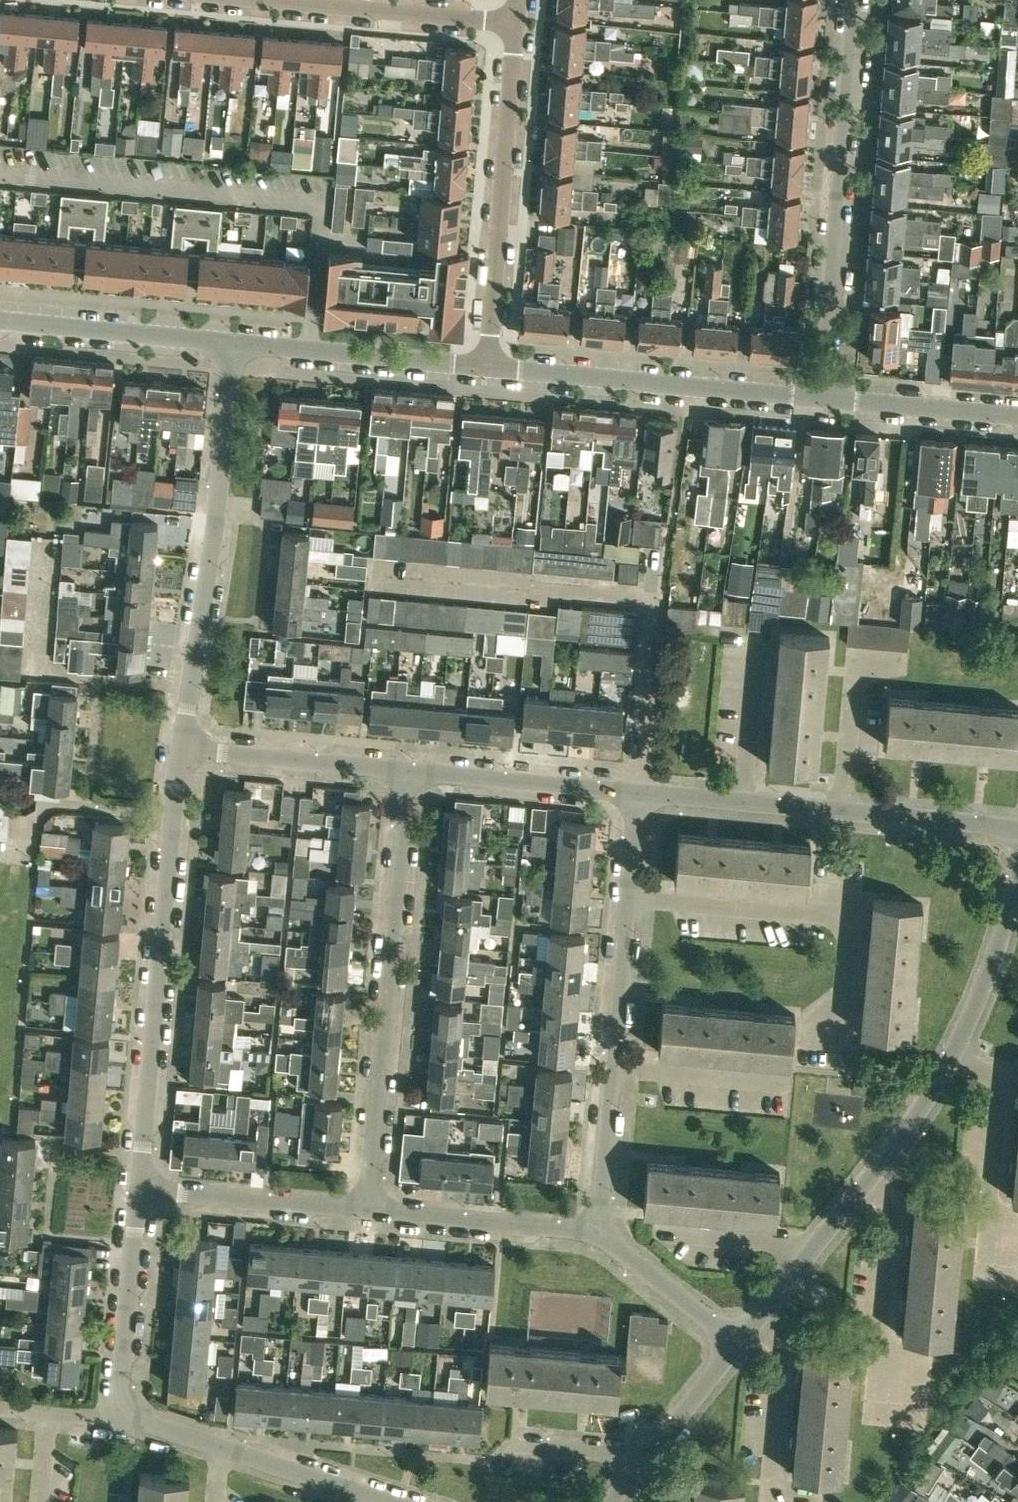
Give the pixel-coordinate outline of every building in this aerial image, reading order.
[(553,10),(556,13),(556,15),(586,17),(587,6),(612,8),(612,12),(654,16),(655,3),(620,0),(557,0),(557,2),(554,4),(553,10)] [(759,14),(815,19),(817,0),(787,0),(787,7),(739,3),(738,12),(752,13),(759,14)] [(887,7),(952,13),(952,4),(923,1),(923,0),(888,0),(887,7)] [(1004,22),(1017,23),(1017,1),(1010,0),(1004,0),(1002,22),(1004,22)] [(15,65),(20,13),(0,11),(0,36),(6,36),(5,45),(7,46),(4,80),(13,81),(15,65)] [(723,11),(722,22),(752,25),(752,23),(752,13),(738,12),(728,11),(723,11)] [(20,13),(15,65),(24,66),(26,47),(28,47),(29,39),(38,40),(41,15),(20,13)] [(813,40),(815,19),(759,14),(758,23),(785,26),(784,37),(813,40)] [(44,67),(54,68),(59,17),(41,15),(38,40),(45,40),(44,49),(46,49),(44,67)] [(888,30),(888,35),(939,40),(949,41),(950,28),(919,25),(920,18),(886,15),(885,30),(888,30)] [(79,18),(59,17),(54,68),(63,69),(65,51),(66,51),(67,42),(76,43),(79,18)] [(93,72),(103,73),(108,21),(87,19),(85,44),(94,45),(93,54),(95,54),(93,72)] [(117,47),(125,48),(128,23),(108,21),(103,73),(102,80),(102,85),(112,86),(115,55),(116,56),(117,47)] [(1017,47),(1017,30),(1017,23),(1004,22),(1003,46),(1017,47)] [(131,76),(141,77),(146,25),(128,23),(125,48),(132,48),(131,57),(133,57),(131,76)] [(553,44),(609,49),(610,39),(584,37),(585,26),(555,23),(553,44)] [(168,27),(146,25),(141,77),(152,78),(154,59),(155,59),(156,51),(165,51),(168,27)] [(175,28),(173,52),(182,53),(181,63),(182,63),(180,80),(180,87),(181,88),(180,99),(189,100),(190,88),(190,81),(196,30),(175,28)] [(196,30),(190,81),(198,82),(200,82),(202,64),(203,64),(204,55),(212,56),(215,32),(196,30)] [(220,84),(230,85),(235,33),(215,32),(212,56),(221,57),(220,66),(221,66),(220,84)] [(359,33),(351,32),(350,44),(358,45),(359,33)] [(255,35),(235,33),(230,85),(240,86),(241,67),(243,68),(243,59),(252,60),(255,35)] [(949,41),(939,40),(888,35),(887,40),(884,39),(883,55),(916,57),(917,51),(948,54),(949,41)] [(268,89),(278,90),(283,38),(263,36),(260,69),(270,70),(268,89)] [(283,38),(278,90),(288,91),(290,72),(291,73),(292,64),(300,65),(303,40),(283,38)] [(307,93),(317,94),(323,42),(303,40),(300,65),(308,66),(308,74),(309,74),(307,93)] [(343,44),(323,42),(317,94),(327,95),(329,76),(330,77),(331,67),(340,68),(343,44)] [(43,67),(43,43),(36,43),(35,67),(43,67)] [(582,56),(608,58),(634,61),(634,52),(609,50),(609,49),(553,44),(551,65),(582,68),(582,56)] [(756,55),(755,64),(811,69),(812,60),(814,58),(815,52),(812,50),(813,48),(784,45),(783,57),(756,55)] [(1014,72),(1017,47),(1003,46),(1000,46),(997,70),(1000,70),(1014,72)] [(417,66),(473,71),(475,50),(445,47),(444,59),(418,56),(417,66)] [(734,62),(748,63),(749,50),(717,47),(716,61),(734,62)] [(412,66),(412,56),(393,54),(393,64),(412,66)] [(706,60),(681,58),(680,81),(704,83),(706,60)] [(734,62),(733,72),(745,73),(746,63),(734,62)] [(884,78),(884,83),(935,87),(936,76),(915,74),(916,66),(882,63),(881,78),(884,78)] [(473,71),(417,66),(412,66),(393,64),(387,64),(386,74),(442,78),(441,90),(471,92),(473,71)] [(755,64),(754,73),(781,76),(780,87),(809,90),(809,88),(812,86),(813,80),(810,78),(811,69),(755,64)] [(15,65),(14,78),(20,79),(26,74),(27,67),(15,65)] [(1012,94),(1014,72),(1000,70),(998,93),(1012,94)] [(549,94),(605,99),(606,89),(580,87),(581,76),(551,73),(549,94)] [(63,77),(53,76),(52,86),(51,101),(60,101),(63,77)] [(935,87),(884,83),(883,87),(880,87),(879,103),(912,105),(913,94),(921,95),(921,100),(947,102),(948,89),(935,88),(935,87)] [(190,88),(189,100),(196,101),(197,89),(190,88)] [(623,92),(610,91),(609,99),(622,100),(623,92)] [(604,108),(605,99),(549,94),(547,115),(577,117),(578,107),(604,108)] [(1011,95),(991,94),(989,116),(1009,117),(1011,95)] [(237,96),(229,95),(229,108),(237,108),(237,96)] [(722,102),(721,111),(751,114),(807,119),(808,110),(811,108),(811,102),(809,100),(809,98),(779,95),(778,107),(752,104),(722,102)] [(377,113),(413,116),(469,121),(471,100),(441,97),(440,109),(378,104),(377,113)] [(615,109),(627,110),(628,102),(616,101),(615,109)] [(880,127),(879,131),(944,137),(944,136),(950,137),(951,125),(919,122),(919,126),(911,125),(911,121),(909,121),(910,113),(878,110),(877,126),(880,127)] [(719,111),(718,129),(750,132),(751,123),(777,126),(776,137),(805,139),(805,138),(808,136),(809,130),(806,128),(807,119),(751,114),(721,111),(719,111)] [(358,114),(342,113),(340,133),(356,135),(358,114)] [(680,113),(678,131),(690,132),(692,114),(689,114),(680,113)] [(467,142),(469,121),(413,116),(412,126),(438,128),(437,139),(467,142)] [(28,122),(11,120),(9,136),(26,138),(28,122)] [(545,145),(601,149),(602,139),(576,137),(577,126),(547,123),(545,145)] [(182,130),(164,128),(162,152),(180,153),(182,130)] [(663,130),(662,143),(676,144),(678,131),(663,130)] [(158,133),(137,131),(136,152),(156,154),(158,133)] [(879,134),(876,134),(874,150),(908,153),(909,144),(925,145),(924,146),(943,148),(944,137),(879,131),(879,134)] [(116,134),(116,141),(115,150),(135,152),(136,136),(116,134)] [(294,135),(293,151),(292,161),(292,166),(312,168),(313,153),(314,137),(294,135)] [(359,136),(339,135),(337,160),(357,161),(359,136)] [(682,136),(680,157),(681,158),(700,159),(702,138),(682,136)] [(72,137),(70,149),(79,150),(80,138),(72,137)] [(1008,143),(983,141),(981,164),(1006,166),(1008,143)] [(600,158),(601,149),(545,145),(543,166),(573,168),(573,172),(594,174),(595,158),(600,158)] [(747,154),(746,164),(802,169),(803,160),(806,158),(807,152),(804,150),(804,148),(775,145),(774,157),(747,154)] [(221,155),(222,147),(210,146),(210,154),(221,155)] [(399,166),(409,167),(465,171),(466,162),(469,160),(469,154),(467,152),(467,149),(437,146),(437,147),(425,146),(425,154),(400,152),(399,166)] [(269,167),(290,168),(291,148),(271,147),(269,167)] [(269,165),(270,153),(249,151),(248,163),(269,165)] [(313,153),(312,168),(329,169),(330,154),(313,153)] [(732,153),(731,162),(744,163),(744,154),(732,153)] [(661,155),(661,161),(659,181),(671,182),(673,156),(661,155)] [(876,174),(875,178),(927,183),(943,184),(954,185),(954,173),(915,170),(915,174),(906,173),(907,161),(874,159),(873,173),(876,174)] [(358,163),(337,161),(335,182),(356,184),(358,163)] [(726,163),(725,172),(741,173),(741,164),(726,163)] [(746,164),(745,174),(746,174),(773,176),(772,187),(800,190),(801,188),(803,186),(804,180),(802,178),(802,169),(746,164)] [(463,192),(465,171),(409,167),(408,176),(434,178),(433,190),(463,192)] [(542,174),(540,195),(596,199),(597,190),(592,190),(594,174),(573,172),(572,176),(542,174)] [(943,184),(927,183),(875,178),(875,183),(872,183),(870,198),(904,201),(904,194),(942,197),(943,184)] [(658,181),(658,184),(658,187),(646,186),(645,204),(647,204),(670,206),(672,182),(671,182),(659,181),(658,181)] [(343,231),(347,186),(348,186),(336,185),(331,230),(343,231)] [(676,185),(674,206),(688,207),(690,186),(679,185),(676,185)] [(352,224),(364,226),(366,199),(374,200),(375,188),(355,186),(352,224)] [(30,203),(38,203),(39,191),(32,191),(30,203)] [(39,191),(38,203),(46,204),(47,192),(39,191)] [(1001,193),(978,191),(977,210),(999,213),(1001,193)] [(71,266),(78,267),(81,241),(68,239),(70,223),(82,225),(85,196),(61,193),(57,238),(53,277),(70,279),(71,266)] [(419,218),(458,221),(461,198),(422,194),(419,218)] [(596,209),(596,199),(540,195),(539,216),(569,218),(570,207),(596,209)] [(743,204),(742,213),(798,219),(799,210),(802,208),(802,202),(800,200),(800,198),(771,195),(770,206),(743,204)] [(85,196),(82,225),(94,226),(93,242),(81,241),(78,267),(85,268),(83,280),(99,282),(103,243),(104,243),(108,198),(85,196)] [(130,200),(122,199),(121,211),(129,212),(130,200)] [(130,200),(129,212),(137,213),(138,201),(130,200)] [(616,201),(604,200),(603,209),(615,210),(616,201)] [(160,215),(161,203),(153,202),(152,214),(160,215)] [(725,202),(724,212),(736,213),(737,203),(725,202)] [(191,278),(194,251),(181,250),(183,234),(195,235),(197,206),(175,204),(171,249),(168,288),(184,290),(185,277),(191,278)] [(197,206),(195,235),(207,236),(206,252),(194,251),(191,278),(198,278),(197,291),(214,293),(217,254),(218,254),(222,209),(197,206)] [(871,222),(871,226),(922,231),(940,232),(941,220),(903,217),(903,209),(870,206),(868,222),(871,222)] [(243,223),(244,211),(236,210),(235,222),(243,223)] [(250,223),(251,211),(244,211),(243,223),(250,223)] [(1001,224),(1002,215),(1002,214),(982,212),(980,236),(1000,238),(1000,237),(1001,224)] [(742,213),(741,223),(768,225),(767,237),(797,240),(797,237),(800,236),(800,230),(798,227),(798,219),(742,213)] [(280,226),(288,227),(289,215),(281,214),(280,226)] [(296,228),(297,216),(289,215),(288,227),(296,228)] [(456,245),(458,221),(419,218),(417,241),(456,245)] [(687,219),(673,218),(672,229),(686,230),(687,219)] [(1001,224),(1000,237),(1014,238),(1016,239),(1017,225),(1001,224)] [(575,226),(558,225),(557,242),(574,243),(575,226)] [(922,231),(871,226),(871,230),(868,230),(866,246),(900,249),(900,242),(921,244),(922,231)] [(611,237),(623,238),(624,230),(612,229),(611,237)] [(650,232),(648,251),(661,252),(662,243),(663,233),(650,232)] [(954,234),(940,232),(938,246),(937,258),(952,259),(954,234)] [(0,233),(0,272),(8,273),(12,234),(0,233)] [(522,336),(545,338),(545,334),(549,282),(549,278),(551,278),(555,234),(538,233),(534,276),(539,277),(537,303),(525,302),(524,317),(520,317),(518,331),(522,336)] [(8,273),(31,275),(34,236),(12,234),(8,273)] [(57,238),(34,236),(31,275),(53,277),(57,238)] [(412,240),(383,237),(381,250),(411,253),(412,240)] [(690,239),(673,237),(671,261),(688,262),(690,239)] [(982,242),(981,256),(999,258),(1000,238),(982,237),(982,242)] [(980,264),(981,256),(982,242),(954,240),(952,260),(958,261),(958,262),(980,264)] [(122,284),(126,245),(104,243),(103,243),(99,282),(122,284)] [(149,247),(126,245),(122,284),(145,286),(149,247)] [(171,249),(149,247),(145,286),(168,288),(171,249)] [(434,268),(419,266),(360,261),(361,256),(329,253),(323,315),(415,324),(417,304),(431,306),(429,325),(461,328),(468,253),(436,250),(434,268)] [(240,256),(218,254),(217,254),(214,293),(236,295),(240,256)] [(868,269),(867,274),(919,279),(920,266),(898,264),(899,257),(866,254),(864,269),(868,269)] [(610,255),(607,287),(601,343),(622,345),(625,315),(613,314),(619,256),(610,255)] [(263,258),(240,256),(236,295),(259,297),(263,258)] [(703,290),(719,291),(720,282),(722,257),(707,256),(706,263),(705,263),(703,290)] [(285,260),(263,258),(259,297),(282,299),(285,260)] [(305,301),(308,262),(285,260),(282,299),(305,301)] [(950,267),(937,266),(936,282),(949,283),(950,267)] [(775,303),(770,355),(770,359),(781,360),(792,361),(797,358),(798,343),(794,343),(796,327),(784,326),(786,298),(791,299),(792,293),(797,293),(798,280),(793,279),(794,272),(778,270),(778,272),(775,303)] [(748,357),(770,359),(770,355),(775,303),(778,272),(768,271),(767,279),(765,279),(763,297),(765,298),(763,328),(751,327),(748,357)] [(577,272),(576,287),(588,288),(589,273),(577,272)] [(867,279),(864,279),(862,294),(895,297),(896,286),(905,287),(904,291),(917,292),(919,279),(867,274),(867,279)] [(545,338),(553,339),(566,340),(569,310),(557,309),(559,283),(549,282),(545,334),(545,338)] [(719,294),(729,295),(730,283),(720,282),(719,291),(719,294)] [(948,284),(928,282),(926,304),(946,305),(948,284)] [(580,341),(601,343),(607,287),(597,286),(594,313),(583,311),(580,341)] [(636,346),(657,348),(661,292),(653,291),(651,318),(639,317),(636,346)] [(672,293),(661,292),(657,348),(678,350),(681,321),(669,320),(672,293)] [(714,354),(719,298),(709,297),(707,323),(695,322),(692,352),(714,354)] [(726,325),(728,299),(719,298),(714,354),(735,356),(737,326),(726,325)] [(898,335),(907,336),(919,337),(943,340),(944,331),(935,331),(935,330),(910,327),(911,312),(872,309),(869,333),(898,335)] [(958,309),(956,329),(970,330),(972,311),(958,309)] [(994,343),(990,385),(1011,387),(1015,352),(1017,317),(1014,317),(1006,325),(1004,344),(994,343)] [(970,384),(973,342),(974,334),(953,332),(949,382),(970,384)] [(943,340),(919,337),(907,336),(898,335),(869,333),(867,358),(906,361),(908,348),(929,350),(927,372),(926,380),(940,381),(943,340)] [(970,384),(990,385),(994,343),(995,335),(974,334),(973,342),(970,384)] [(49,400),(49,397),(53,358),(33,356),(29,399),(49,400)] [(53,358),(49,397),(49,400),(69,402),(73,360),(53,358)] [(80,403),(89,404),(93,361),(73,360),(69,402),(68,412),(68,416),(78,417),(80,403)] [(93,361),(89,404),(87,427),(96,428),(98,402),(110,403),(111,391),(114,363),(93,361)] [(19,394),(11,394),(13,369),(0,368),(0,441),(15,442),(19,394)] [(128,439),(138,439),(143,382),(123,380),(120,408),(121,408),(119,424),(130,425),(128,439)] [(160,412),(163,384),(143,382),(138,439),(137,448),(148,449),(150,426),(159,427),(160,412)] [(176,452),(179,425),(184,386),(163,384),(160,412),(159,427),(171,428),(169,451),(176,452)] [(204,431),(205,415),(201,415),(204,388),(184,386),(179,425),(176,452),(175,463),(185,464),(187,446),(186,446),(186,443),(187,444),(189,430),(204,431)] [(385,472),(387,452),(389,430),(393,391),(372,389),(368,428),(378,429),(376,446),(374,471),(385,472)] [(393,391),(389,430),(387,452),(399,453),(401,431),(410,432),(413,393),(393,391)] [(410,433),(430,435),(434,395),(413,393),(410,432),(410,433)] [(430,435),(429,448),(428,454),(437,455),(439,441),(450,442),(452,421),(453,396),(434,395),(430,435)] [(295,445),(296,436),(300,398),(280,396),(277,422),(272,422),(270,443),(295,445)] [(320,399),(300,398),(296,436),(295,445),(294,454),(295,454),(295,457),(314,459),(317,427),(320,399)] [(335,461),(337,440),(341,401),(320,399),(317,427),(314,459),(335,461)] [(361,403),(341,401),(337,440),(335,461),(334,471),(345,472),(348,441),(357,442),(361,403)] [(563,466),(571,467),(576,408),(554,406),(551,445),(551,448),(546,448),(545,464),(563,466)] [(593,449),(597,410),(576,408),(571,467),(579,467),(585,468),(590,468),(592,449),(593,449)] [(610,464),(611,450),(615,412),(597,410),(593,449),(603,450),(602,465),(610,466),(610,464)] [(66,432),(68,416),(68,412),(59,412),(58,431),(66,432)] [(638,439),(634,439),(636,414),(615,412),(611,450),(610,464),(621,465),(636,466),(636,464),(638,439)] [(475,491),(476,483),(483,415),(463,413),(459,457),(470,458),(467,482),(468,482),(467,490),(475,491)] [(500,444),(503,417),(483,415),(476,483),(475,491),(475,494),(488,495),(492,455),(489,454),(490,443),(500,444)] [(508,458),(519,459),(523,419),(503,417),(500,444),(510,445),(508,458)] [(543,421),(523,419),(519,459),(539,461),(543,421)] [(717,490),(724,422),(723,421),(723,422),(703,420),(699,459),(701,460),(700,474),(709,475),(707,493),(698,492),(695,522),(708,523),(711,494),(713,489),(717,490)] [(744,424),(724,422),(717,490),(713,489),(711,494),(708,523),(723,525),(725,503),(726,503),(729,476),(728,462),(740,463),(744,424)] [(770,469),(773,426),(752,424),(748,467),(749,467),(748,481),(745,481),(744,496),(756,497),(759,468),(770,469)] [(788,501),(795,428),(773,426),(770,469),(777,469),(774,499),(788,501)] [(656,478),(667,479),(668,467),(669,468),(673,429),(647,427),(643,463),(658,464),(656,478)] [(818,532),(820,498),(825,431),(805,429),(802,470),(813,471),(809,511),(806,510),(804,531),(818,532)] [(846,433),(825,431),(820,498),(830,499),(833,472),(843,473),(846,433)] [(875,470),(878,436),(855,434),(852,469),(863,470),(859,516),(870,517),(873,487),(881,488),(883,471),(875,470)] [(937,441),(921,440),(920,440),(916,488),(915,504),(919,504),(916,535),(929,536),(929,528),(937,441)] [(952,491),(956,443),(937,441),(929,528),(941,529),(944,490),(952,491)] [(967,508),(976,509),(981,445),(965,443),(961,487),(968,487),(967,508)] [(988,489),(995,490),(998,446),(981,445),(976,509),(986,510),(988,489)] [(998,446),(995,490),(1001,490),(1000,511),(1009,512),(1015,448),(998,446)] [(427,467),(428,454),(429,448),(417,447),(416,466),(427,467)] [(1015,448),(1009,512),(1017,513),(1017,448),(1015,448)] [(504,483),(516,484),(518,465),(505,464),(504,483)] [(518,465),(516,484),(516,489),(527,490),(529,466),(518,465)] [(609,481),(609,482),(619,483),(619,482),(620,470),(610,469),(609,481)] [(550,486),(563,487),(564,472),(551,472),(550,486)] [(103,476),(86,474),(84,498),(101,500),(103,476)] [(261,475),(260,493),(262,493),(288,496),(290,496),(292,478),(261,475)] [(43,476),(41,495),(58,497),(61,478),(43,476)] [(26,477),(24,496),(38,498),(40,479),(26,477)] [(110,507),(131,508),(134,479),(113,477),(112,488),(107,488),(106,501),(111,501),(110,507)] [(79,479),(63,478),(61,500),(77,501),(79,479)] [(153,491),(154,481),(134,479),(131,508),(145,510),(146,504),(151,504),(152,491),(153,491)] [(0,480),(0,513),(8,514),(11,481),(0,480)] [(172,506),(193,508),(195,509),(197,490),(173,487),(173,493),(172,506)] [(171,507),(172,506),(173,493),(153,491),(152,491),(151,504),(151,505),(171,507)] [(288,498),(288,496),(262,493),(260,515),(286,518),(288,498)] [(521,525),(522,493),(510,493),(509,524),(521,525)] [(304,500),(288,498),(286,518),(302,519),(304,500)] [(383,498),(381,522),(387,523),(386,529),(386,534),(388,534),(401,535),(403,499),(383,498)] [(330,502),(314,501),(312,523),(328,524),(330,502)] [(354,504),(330,502),(328,524),(352,526),(354,504)] [(585,528),(584,540),(583,553),(587,554),(601,555),(604,555),(605,542),(595,541),(597,521),(595,521),(595,512),(586,512),(585,521),(585,528)] [(606,539),(628,541),(631,516),(609,513),(606,539)] [(7,536),(9,514),(6,514),(0,518),(0,535),(7,536)] [(421,532),(442,534),(443,518),(422,516),(421,532)] [(109,545),(128,547),(156,549),(158,525),(130,523),(130,520),(112,518),(111,531),(85,528),(84,542),(109,544),(109,545)] [(646,545),(657,546),(661,520),(649,519),(647,518),(644,545),(646,545)] [(518,529),(517,542),(534,543),(535,530),(518,529)] [(64,540),(78,542),(79,533),(65,531),(64,540)] [(344,550),(331,549),(308,546),(309,534),(283,532),(280,556),(307,559),(307,558),(336,561),(343,562),(344,551),(344,550)] [(472,532),(471,542),(474,542),(486,543),(490,543),(491,534),(472,532)] [(375,533),(373,557),(386,558),(388,534),(386,534),(375,533)] [(401,535),(388,534),(386,558),(398,559),(401,535)] [(401,535),(398,559),(410,561),(413,536),(401,535)] [(7,536),(5,561),(30,563),(32,538),(7,536)] [(425,537),(413,536),(410,561),(422,562),(425,537)] [(832,593),(830,619),(854,621),(860,563),(853,562),(855,538),(840,536),(837,559),(836,559),(832,593)] [(437,538),(425,537),(422,562),(435,563),(437,538)] [(447,564),(449,540),(437,538),(435,563),(447,564)] [(83,542),(78,542),(64,540),(62,564),(81,566),(83,542)] [(461,541),(449,540),(447,564),(459,565),(461,541)] [(461,541),(459,565),(471,566),(474,542),(471,542),(461,541)] [(486,543),(474,542),(471,566),(483,567),(486,543)] [(483,567),(496,569),(498,544),(490,543),(486,543),(483,567)] [(510,545),(498,544),(496,569),(508,570),(510,545)] [(153,573),(156,549),(128,547),(109,545),(108,553),(116,554),(115,569),(126,570),(153,573)] [(508,570),(520,571),(523,546),(510,545),(508,570)] [(520,571),(532,572),(534,548),(523,546),(520,571)] [(532,572),(545,573),(547,549),(534,548),(532,572)] [(560,551),(547,549),(545,573),(558,575),(560,551)] [(574,552),(560,551),(558,575),(572,576),(574,552)] [(574,552),(572,576),(585,577),(587,554),(583,553),(574,552)] [(368,555),(353,553),(352,563),(367,564),(368,555)] [(601,555),(587,554),(585,577),(598,578),(601,555)] [(616,556),(604,555),(601,555),(598,578),(613,580),(616,559),(616,556)] [(304,582),(307,559),(280,556),(278,580),(304,582)] [(5,561),(4,574),(29,576),(30,563),(5,561)] [(365,578),(367,564),(352,563),(343,562),(336,561),(335,575),(365,578)] [(620,561),(618,580),(637,582),(639,563),(638,563),(620,561)] [(780,564),(780,587),(776,613),(806,616),(809,590),(812,568),(780,564)] [(104,593),(106,593),(151,597),(153,573),(126,570),(115,569),(113,584),(105,584),(104,593)] [(747,594),(750,574),(730,571),(727,591),(747,594)] [(3,587),(27,589),(29,576),(4,574),(3,587)] [(61,579),(60,588),(75,589),(75,580),(61,579)] [(304,582),(278,580),(275,604),(302,606),(322,608),(322,607),(328,608),(329,596),(303,593),(304,582)] [(750,610),(776,613),(780,587),(754,584),(750,610)] [(3,587),(2,600),(26,602),(27,589),(3,587)] [(80,589),(75,589),(60,588),(58,613),(77,614),(80,589)] [(832,593),(809,590),(806,616),(830,619),(832,593)] [(149,621),(151,597),(106,593),(104,617),(109,617),(149,621)] [(965,629),(968,595),(946,593),(943,627),(965,629)] [(922,597),(903,595),(900,624),(919,626),(922,597)] [(968,595),(965,629),(982,630),(985,596),(968,595)] [(348,596),(347,610),(361,611),(362,598),(348,596)] [(379,622),(382,598),(369,597),(367,620),(379,622)] [(379,622),(392,623),(394,599),(382,598),(379,622)] [(407,600),(394,599),(392,623),(404,624),(407,600)] [(723,599),(720,623),(744,625),(747,602),(723,599)] [(2,600),(1,613),(25,615),(26,602),(2,600)] [(404,624),(416,625),(419,601),(407,600),(404,624)] [(419,601),(416,625),(429,626),(431,602),(419,601)] [(945,603),(926,601),(924,627),(942,629),(945,603)] [(429,626),(440,627),(442,604),(431,602),(429,626)] [(1004,602),(1000,635),(1016,637),(1017,618),(1017,604),(1004,602)] [(322,608),(302,606),(275,604),(273,628),(300,631),(301,617),(321,619),(322,608)] [(440,627),(453,628),(455,605),(442,604),(440,627)] [(467,606),(455,605),(453,628),(465,630),(467,606)] [(558,605),(557,614),(556,630),(581,633),(583,607),(558,605)] [(465,630),(477,631),(479,607),(467,606),(465,630)] [(669,606),(667,630),(695,632),(697,620),(698,609),(669,606)] [(479,607),(477,631),(489,632),(492,608),(479,607)] [(583,607),(581,633),(580,640),(634,645),(637,612),(583,607)] [(489,632),(502,633),(504,609),(492,608),(489,632)] [(517,611),(504,609),(502,633),(514,634),(517,611)] [(361,611),(347,610),(346,619),(361,620),(362,611),(361,611)] [(514,634),(526,635),(528,612),(517,611),(514,634)] [(543,613),(528,612),(526,635),(541,637),(543,613)] [(24,629),(25,615),(1,613),(0,626),(24,629)] [(56,637),(70,638),(82,639),(84,639),(85,630),(78,630),(79,615),(77,614),(58,613),(56,637)] [(557,614),(543,613),(541,637),(555,638),(556,630),(557,614)] [(149,621),(109,617),(107,631),(102,631),(102,632),(102,641),(147,645),(149,621)] [(1001,619),(984,617),(982,634),(999,636),(1001,619)] [(695,632),(719,635),(721,623),(697,620),(695,632)] [(859,646),(862,624),(850,623),(847,645),(859,646)] [(873,625),(862,624),(859,646),(871,647),(873,625)] [(885,626),(873,625),(871,647),(883,648),(885,626)] [(0,628),(0,640),(23,642),(24,629),(0,626),(0,628)] [(402,629),(366,626),(364,645),(400,648),(402,629)] [(898,627),(885,626),(883,648),(896,649),(898,627)] [(896,649),(908,650),(910,628),(898,627),(896,649)] [(426,631),(402,629),(400,648),(424,650),(426,631)] [(426,631),(424,650),(448,653),(450,633),(426,631)] [(776,664),(773,698),(824,703),(830,637),(780,632),(777,658),(776,664)] [(473,635),(450,633),(448,653),(471,655),(473,635)] [(69,651),(70,638),(56,637),(54,660),(68,661),(67,669),(77,670),(79,652),(69,651)] [(296,640),(287,639),(286,654),(295,655),(296,640)] [(23,642),(0,640),(0,652),(22,654),(23,642)] [(305,640),(296,640),(295,655),(304,656),(305,640)] [(145,669),(147,645),(102,641),(100,653),(118,654),(117,666),(119,666),(118,675),(140,677),(141,668),(145,669)] [(344,644),(319,642),(318,657),(342,659),(344,644)] [(352,645),(344,644),(342,659),(351,660),(352,645)] [(579,645),(578,657),(597,659),(598,647),(579,645)] [(632,650),(609,648),(608,660),(631,662),(632,650)] [(22,654),(0,652),(0,665),(21,667),(22,654)] [(496,655),(486,654),(485,669),(494,670),(496,655)] [(504,656),(496,655),(494,670),(503,671),(504,656)] [(276,660),(276,673),(312,674),(312,662),(276,660)] [(0,665),(0,677),(20,679),(21,667),(0,665)] [(361,719),(364,692),(365,680),(351,678),(352,666),(342,665),(341,679),(340,689),(337,716),(361,719)] [(313,714),(317,677),(317,676),(293,674),(292,685),(290,712),(313,714)] [(550,689),(552,674),(542,674),(541,688),(550,689)] [(368,728),(393,730),(395,703),(398,677),(387,676),(386,689),(372,688),(368,728)] [(337,716),(340,689),(341,679),(317,677),(313,714),(337,716)] [(398,677),(395,703),(393,730),(416,732),(420,693),(406,692),(407,678),(398,677)] [(31,715),(48,716),(75,719),(77,693),(76,693),(77,684),(52,681),(51,690),(50,690),(49,704),(32,703),(31,715)] [(416,732),(440,734),(445,685),(445,683),(435,682),(434,694),(420,693),(416,732)] [(13,712),(16,684),(1,683),(0,696),(0,711),(13,712)] [(265,709),(290,712),(292,685),(267,683),(265,709)] [(440,734),(464,736),(467,710),(454,708),(456,686),(445,685),(440,734)] [(546,736),(571,738),(574,703),(575,691),(550,689),(550,701),(546,736)] [(467,710),(464,736),(488,738),(491,712),(492,695),(468,693),(467,710)] [(503,696),(492,695),(491,712),(488,738),(512,740),(515,714),(501,713),(503,696)] [(917,750),(951,753),(956,702),(889,696),(885,747),(917,750)] [(817,769),(824,703),(773,698),(770,730),(767,764),(817,769)] [(546,736),(550,701),(524,699),(521,733),(546,736)] [(951,753),(984,756),(1017,758),(1017,748),(1017,707),(956,702),(951,753)] [(598,705),(574,703),(571,738),(595,740),(598,705)] [(623,707),(598,705),(595,740),(620,742),(623,707)] [(0,711),(0,720),(13,721),(13,712),(0,711)] [(75,719),(48,716),(31,715),(30,726),(39,727),(38,739),(46,740),(73,743),(75,719)] [(70,766),(73,743),(46,740),(45,752),(27,750),(27,753),(26,762),(70,766)] [(12,749),(11,760),(26,762),(27,753),(27,750),(12,749)] [(26,762),(11,760),(4,760),(0,759),(0,773),(30,776),(29,786),(35,787),(34,796),(59,799),(60,789),(68,790),(70,766),(26,762)] [(225,790),(223,814),(249,816),(267,817),(268,806),(250,804),(251,792),(225,790)] [(341,825),(368,828),(370,804),(361,803),(362,791),(345,790),(343,813),(311,811),(312,797),(300,796),(298,821),(341,825)] [(292,821),(295,797),(283,796),(280,819),(292,821)] [(7,839),(9,813),(3,812),(4,803),(1,799),(0,799),(0,838),(7,839)] [(443,835),(470,837),(478,838),(481,802),(456,800),(455,812),(445,811),(443,835)] [(248,830),(249,816),(223,814),(220,838),(262,842),(290,844),(290,835),(263,832),(263,831),(248,830)] [(508,818),(507,833),(522,835),(524,817),(516,817),(516,818),(508,818)] [(561,821),(559,845),(593,848),(595,824),(561,821)] [(92,848),(127,851),(129,826),(94,823),(92,848)] [(366,851),(368,828),(341,825),(340,837),(325,836),(325,839),(297,837),(296,845),(366,851)] [(745,838),(717,836),(679,832),(674,882),(706,885),(740,888),(745,838)] [(547,835),(532,833),(531,843),(546,844),(547,835)] [(66,835),(65,844),(80,845),(81,836),(66,835)] [(478,838),(470,837),(443,835),(441,859),(484,862),(485,850),(477,850),(478,838)] [(262,842),(220,838),(218,862),(245,864),(245,863),(248,863),(251,861),(254,854),(255,847),(261,848),(262,842)] [(811,844),(745,838),(740,888),(773,891),(806,894),(811,844)] [(80,845),(65,844),(40,842),(39,854),(65,856),(65,855),(79,856),(80,845)] [(546,854),(546,844),(531,843),(530,853),(546,854)] [(503,844),(501,864),(517,865),(519,845),(503,844)] [(295,854),(307,855),(307,858),(338,861),(337,873),(363,876),(366,851),(296,845),(295,854)] [(591,873),(593,848),(559,845),(556,870),(591,873)] [(124,875),(127,851),(92,848),(90,872),(124,875)] [(522,857),(521,867),(530,867),(530,862),(526,857),(522,857)] [(288,860),(275,859),(274,872),(287,873),(288,860)] [(484,862),(441,859),(439,882),(479,886),(480,874),(483,874),(484,862)] [(517,865),(501,864),(501,873),(503,873),(502,882),(514,883),(515,874),(516,874),(517,865)] [(589,899),(591,873),(556,870),(556,872),(551,872),(550,882),(528,880),(526,893),(541,895),(554,896),(589,899)] [(122,900),(124,875),(90,872),(87,897),(122,900)] [(210,873),(207,898),(233,901),(251,902),(255,903),(256,894),(256,891),(250,890),(251,877),(236,876),(210,873)] [(77,886),(61,884),(61,894),(76,896),(77,886)] [(326,909),(352,911),(354,887),(328,884),(326,909)] [(526,893),(526,902),(540,903),(541,895),(526,893)] [(75,905),(76,896),(61,894),(60,904),(75,905)] [(269,904),(284,905),(285,896),(270,895),(269,904)] [(443,919),(470,922),(490,924),(491,912),(481,911),(482,898),(445,895),(443,919)] [(306,898),(291,896),(290,905),(305,906),(306,898)] [(589,899),(554,896),(552,920),(586,923),(589,899)] [(122,900),(87,897),(85,922),(120,925),(122,900)] [(251,902),(233,901),(207,898),(205,922),(231,924),(240,925),(241,910),(250,911),(251,902)] [(869,931),(866,965),(916,970),(919,941),(922,904),(872,899),(869,931)] [(282,929),(284,905),(269,904),(268,912),(273,912),(272,928),(282,929)] [(304,915),(305,906),(290,905),(289,914),(304,915)] [(350,935),(352,911),(326,909),(323,932),(350,935)] [(496,916),(495,924),(511,925),(511,917),(496,916)] [(490,924),(470,922),(443,919),(441,944),(468,946),(478,947),(479,934),(489,935),(489,932),(510,934),(511,925),(495,924),(490,924)] [(240,925),(231,924),(205,922),(203,945),(229,947),(249,949),(250,939),(239,938),(240,925)] [(82,955),(117,958),(119,933),(84,929),(82,955)] [(538,931),(523,931),(522,942),(537,942),(538,931)] [(348,959),(350,935),(323,932),(322,944),(301,942),(300,945),(286,944),(286,953),(348,959)] [(550,934),(548,958),(583,962),(585,937),(550,934)] [(71,943),(56,942),(55,952),(70,953),(71,943)] [(266,942),(265,951),(280,952),(280,943),(266,942)] [(468,946),(441,944),(439,967),(466,970),(506,973),(507,965),(495,964),(496,961),(467,958),(468,946)] [(249,949),(229,947),(203,945),(201,969),(227,971),(228,959),(248,960),(249,949)] [(261,951),(260,967),(276,968),(277,952),(261,951)] [(69,963),(70,953),(55,952),(54,962),(69,963)] [(295,965),(320,967),(319,980),(346,983),(348,959),(286,953),(283,983),(293,984),(295,965)] [(114,982),(117,958),(82,955),(80,979),(114,982)] [(580,986),(583,962),(548,958),(546,983),(580,986)] [(911,1036),(916,970),(866,965),(863,997),(860,1031),(911,1036)] [(506,973),(466,970),(439,967),(437,991),(464,994),(465,981),(484,982),(484,980),(505,982),(506,973)] [(535,972),(519,970),(518,980),(534,982),(535,972)] [(112,1007),(114,982),(80,979),(78,994),(77,1003),(112,1007)] [(533,992),(534,982),(518,980),(517,990),(533,992)] [(197,1006),(224,1009),(243,1010),(244,997),(225,996),(226,983),(199,981),(197,1006)] [(546,983),(543,1008),(578,1011),(580,986),(546,983)] [(51,991),(50,1001),(66,1002),(67,992),(51,991)] [(309,1016),(316,1017),(342,1019),(344,995),(312,992),(309,1016)] [(65,1012),(66,1002),(50,1001),(49,1011),(65,1012)] [(434,1028),(460,1030),(469,1031),(485,1032),(501,1034),(503,1003),(481,1001),(479,1021),(462,1019),(462,1006),(436,1004),(434,1028)] [(663,1001),(659,1052),(692,1055),(725,1058),(729,1007),(663,1001)] [(260,1002),(259,1011),(274,1012),(275,1004),(260,1002)] [(110,1032),(112,1007),(77,1003),(75,1028),(110,1032)] [(506,1015),(519,1016),(520,1005),(507,1004),(506,1015)] [(296,1006),(289,1006),(282,1005),(281,1014),(295,1015),(296,1006)] [(242,1018),(243,1010),(224,1009),(197,1006),(195,1029),(222,1032),(235,1033),(236,1020),(242,1020),(242,1018)] [(795,1013),(729,1007),(725,1058),(756,1060),(790,1063),(795,1013)] [(576,1035),(578,1011),(543,1008),(541,1032),(576,1035)] [(259,1011),(258,1019),(273,1021),(274,1012),(259,1011)] [(342,1019),(316,1017),(309,1016),(295,1015),(281,1014),(280,1022),(294,1024),(294,1026),(315,1028),(313,1040),(340,1043),(342,1019)] [(469,1031),(460,1030),(434,1028),(432,1052),(462,1055),(467,1055),(469,1031)] [(235,1033),(222,1032),(195,1029),(193,1053),(219,1056),(241,1057),(242,1049),(243,1045),(234,1045),(235,1033)] [(529,1030),(514,1029),(513,1039),(528,1040),(529,1030)] [(500,1043),(501,1034),(485,1032),(484,1041),(500,1043)] [(573,1060),(576,1035),(541,1032),(539,1057),(573,1060)] [(74,1036),(72,1061),(107,1065),(109,1040),(74,1036)] [(277,1052),(276,1061),(338,1067),(340,1043),(313,1040),(312,1052),(291,1050),(291,1054),(277,1052)] [(46,1048),(45,1059),(60,1060),(61,1050),(46,1048)] [(255,1050),(254,1058),(269,1060),(270,1051),(255,1050)] [(432,1052),(430,1076),(456,1078),(496,1082),(497,1072),(474,1070),(474,1067),(461,1066),(462,1055),(432,1052)] [(241,1057),(219,1056),(193,1053),(191,1077),(199,1078),(198,1084),(222,1086),(227,1086),(228,1080),(229,1081),(230,1066),(240,1067),(241,1057)] [(60,1060),(45,1059),(44,1069),(59,1070),(60,1060)] [(256,1060),(255,1066),(261,1072),(268,1073),(269,1061),(256,1060)] [(104,1089),(107,1065),(72,1061),(70,1086),(104,1089)] [(335,1091),(338,1067),(276,1061),(276,1070),(299,1072),(297,1087),(335,1091)] [(537,1071),(535,1095),(570,1099),(572,1074),(537,1071)] [(496,1082),(456,1078),(430,1076),(428,1100),(434,1100),(433,1110),(457,1112),(458,1102),(454,1102),(455,1089),(473,1091),(472,1096),(495,1098),(496,1082)] [(499,1093),(507,1093),(523,1095),(523,1084),(500,1082),(499,1093)] [(67,1110),(102,1113),(104,1089),(70,1086),(67,1110)] [(184,1155),(183,1159),(208,1161),(211,1122),(214,1092),(203,1091),(200,1120),(187,1119),(186,1130),(174,1129),(172,1154),(184,1155)] [(226,1107),(237,1108),(238,1093),(228,1092),(226,1107)] [(235,1124),(234,1136),(232,1163),(256,1165),(267,1166),(270,1125),(259,1124),(258,1138),(247,1137),(251,1094),(238,1093),(237,1108),(235,1124)] [(523,1095),(507,1093),(507,1103),(522,1104),(523,1095)] [(568,1123),(570,1099),(535,1095),(533,1120),(568,1123)] [(26,1106),(41,1107),(56,1109),(57,1099),(27,1096),(26,1106)] [(277,1113),(276,1122),(340,1128),(342,1104),(305,1100),(303,1115),(277,1113)] [(56,1109),(41,1107),(40,1117),(55,1119),(56,1109)] [(67,1110),(65,1135),(100,1138),(102,1113),(67,1110)] [(420,1181),(444,1183),(446,1156),(447,1149),(450,1118),(426,1115),(423,1150),(403,1148),(401,1170),(421,1172),(420,1181)] [(473,1119),(464,1118),(463,1133),(471,1133),(473,1119)] [(481,1119),(473,1119),(471,1133),(480,1134),(481,1119)] [(565,1148),(568,1123),(533,1120),(531,1145),(565,1148)] [(493,1121),(492,1135),(502,1136),(503,1121),(493,1121)] [(232,1163),(234,1136),(235,1124),(211,1122),(208,1161),(232,1163)] [(338,1152),(340,1128),(276,1122),(275,1131),(302,1133),(299,1161),(323,1163),(324,1151),(338,1152)] [(521,1131),(507,1130),(507,1142),(520,1143),(521,1131)] [(33,1165),(35,1140),(1,1137),(0,1147),(0,1162),(33,1165)] [(519,1154),(520,1143),(507,1142),(506,1153),(519,1154)] [(565,1148),(531,1145),(528,1169),(563,1173),(565,1148)] [(444,1183),(467,1185),(470,1158),(461,1157),(461,1150),(447,1149),(446,1156),(444,1183)] [(471,1149),(470,1158),(467,1185),(493,1187),(495,1160),(493,1160),(494,1151),(471,1149)] [(714,1166),(648,1160),(644,1210),(677,1213),(710,1216),(714,1166)] [(0,1162),(0,1187),(31,1190),(33,1165),(0,1162)] [(781,1172),(714,1166),(710,1216),(741,1219),(776,1222),(781,1172)] [(29,1214),(31,1190),(0,1187),(0,1211),(29,1214)] [(962,1246),(965,1208),(915,1204),(912,1237),(909,1270),(959,1274),(962,1246)] [(26,1239),(29,1214),(0,1211),(0,1237),(26,1239)] [(246,1223),(235,1222),(233,1245),(244,1246),(246,1223)] [(217,1255),(218,1242),(219,1240),(184,1237),(182,1262),(216,1265),(217,1255)] [(247,1279),(272,1281),(275,1245),(250,1243),(247,1279)] [(300,1248),(275,1245),(272,1281),(297,1283),(300,1248)] [(28,1248),(27,1258),(41,1260),(42,1250),(28,1248)] [(297,1283),(321,1285),(324,1250),(300,1248),(297,1283)] [(321,1285),(345,1288),(349,1252),(324,1250),(321,1285)] [(54,1251),(52,1276),(87,1279),(89,1254),(54,1251)] [(345,1288),(370,1290),(373,1254),(349,1252),(345,1288)] [(370,1290),(394,1292),(398,1256),(373,1254),(370,1290)] [(243,1258),(228,1256),(227,1266),(242,1268),(243,1258)] [(398,1256),(394,1292),(419,1294),(422,1259),(398,1256)] [(419,1294),(444,1297),(447,1261),(422,1259),(419,1294)] [(444,1297),(468,1299),(472,1263),(447,1261),(444,1297)] [(182,1262),(180,1286),(214,1289),(215,1275),(216,1265),(182,1262)] [(496,1265),(472,1263),(468,1299),(493,1301),(496,1265)] [(242,1268),(227,1266),(226,1276),(241,1278),(242,1268)] [(953,1340),(959,1274),(909,1270),(906,1304),(903,1336),(953,1340)] [(84,1303),(87,1279),(52,1276),(50,1300),(84,1303)] [(212,1314),(214,1289),(180,1286),(177,1311),(212,1314)] [(23,1288),(22,1297),(38,1299),(39,1289),(23,1288)] [(270,1315),(270,1307),(271,1293),(262,1292),(261,1314),(270,1315)] [(271,1293),(270,1307),(281,1307),(282,1293),(271,1293)] [(319,1296),(309,1295),(308,1312),(318,1312),(319,1296)] [(38,1299),(22,1297),(6,1296),(5,1306),(37,1309),(38,1299)] [(329,1296),(319,1296),(318,1312),(328,1313),(329,1296)] [(82,1328),(84,1303),(50,1300),(47,1325),(82,1328)] [(378,1302),(367,1301),(366,1316),(376,1317),(378,1302)] [(223,1305),(222,1315),(237,1316),(238,1306),(223,1305)] [(417,1306),(407,1305),(406,1320),(415,1321),(417,1306)] [(465,1310),(456,1309),(454,1325),(464,1325),(465,1310)] [(475,1311),(465,1310),(464,1325),(474,1326),(475,1311)] [(627,1354),(622,1354),(620,1376),(664,1380),(670,1319),(659,1318),(659,1313),(632,1310),(627,1354)] [(177,1311),(175,1335),(209,1338),(212,1314),(177,1311)] [(237,1316),(222,1315),(221,1325),(236,1327),(237,1316)] [(404,1320),(402,1343),(414,1343),(415,1321),(406,1320),(404,1320)] [(418,1321),(417,1344),(438,1346),(440,1323),(418,1321)] [(80,1352),(82,1328),(47,1325),(45,1349),(80,1352)] [(207,1363),(209,1338),(175,1335),(173,1359),(207,1363)] [(34,1337),(19,1336),(18,1346),(33,1347),(34,1337)] [(799,1407),(849,1412),(855,1346),(805,1341),(802,1375),(799,1407)] [(519,1394),(552,1397),(557,1348),(493,1342),(491,1342),(487,1391),(519,1394)] [(32,1357),(33,1347),(18,1346),(17,1356),(32,1357)] [(389,1363),(411,1365),(412,1350),(390,1347),(389,1363)] [(552,1397),(580,1400),(584,1400),(618,1404),(620,1376),(622,1354),(557,1348),(552,1397)] [(80,1352),(45,1349),(43,1374),(77,1377),(80,1352)] [(302,1376),(312,1377),(314,1363),(315,1351),(304,1350),(302,1376)] [(219,1354),(218,1364),(233,1365),(234,1355),(219,1354)] [(253,1371),(264,1372),(265,1358),(254,1357),(253,1371)] [(274,1358),(265,1358),(264,1372),(273,1373),(274,1358)] [(207,1363),(173,1359),(170,1385),(204,1388),(207,1363)] [(314,1363),(312,1377),(321,1378),(322,1363),(314,1363)] [(233,1365),(218,1364),(217,1374),(232,1375),(233,1365)] [(350,1381),(360,1382),(362,1367),(351,1366),(350,1381)] [(362,1367),(360,1382),(370,1383),(372,1368),(362,1367)] [(399,1385),(409,1386),(411,1371),(400,1370),(399,1385)] [(411,1371),(409,1386),(419,1387),(421,1372),(411,1371)] [(448,1390),(459,1391),(460,1376),(450,1375),(448,1390)] [(459,1391),(458,1402),(454,1437),(479,1439),(482,1405),(467,1403),(469,1377),(460,1376),(459,1391)] [(989,1377),(981,1393),(994,1401),(1003,1385),(989,1377)] [(238,1382),(235,1416),(259,1419),(263,1384),(238,1382)] [(272,1385),(263,1384),(259,1419),(284,1421),(287,1386),(272,1385)] [(301,1388),(287,1386),(284,1421),(308,1423),(311,1388),(301,1388)] [(332,1425),(336,1391),(311,1388),(308,1423),(332,1425)] [(332,1425),(357,1428),(360,1393),(336,1391),(332,1425)] [(385,1395),(360,1393),(357,1428),(381,1430),(385,1395)] [(381,1430),(406,1432),(409,1398),(385,1395),(381,1430)] [(971,1396),(964,1408),(977,1416),(984,1404),(971,1396)] [(430,1435),(433,1400),(409,1398),(406,1432),(430,1435)] [(430,1435),(454,1437),(458,1402),(433,1400),(430,1435)] [(843,1478),(849,1412),(799,1407),(796,1440),(793,1473),(843,1478)] [(213,1410),(212,1417),(224,1419),(225,1412),(213,1410)] [(958,1415),(949,1430),(962,1437),(971,1422),(958,1415)] [(925,1449),(931,1453),(948,1429),(944,1426),(925,1449)] [(11,1496),(17,1430),(0,1428),(0,1495),(11,1496)] [(990,1453),(1017,1474),(1017,1459),(997,1443),(994,1440),(986,1450),(990,1453)] [(990,1453),(986,1450),(979,1444),(969,1456),(1017,1495),(1017,1474),(990,1453)] [(931,1456),(914,1483),(928,1492),(946,1465),(931,1456)] [(139,1473),(137,1501),(187,1501),(189,1478),(139,1473)] [(745,1484),(694,1480),(692,1501),(743,1501),(745,1484)] [(949,1490),(942,1501),(964,1501),(949,1490)]
